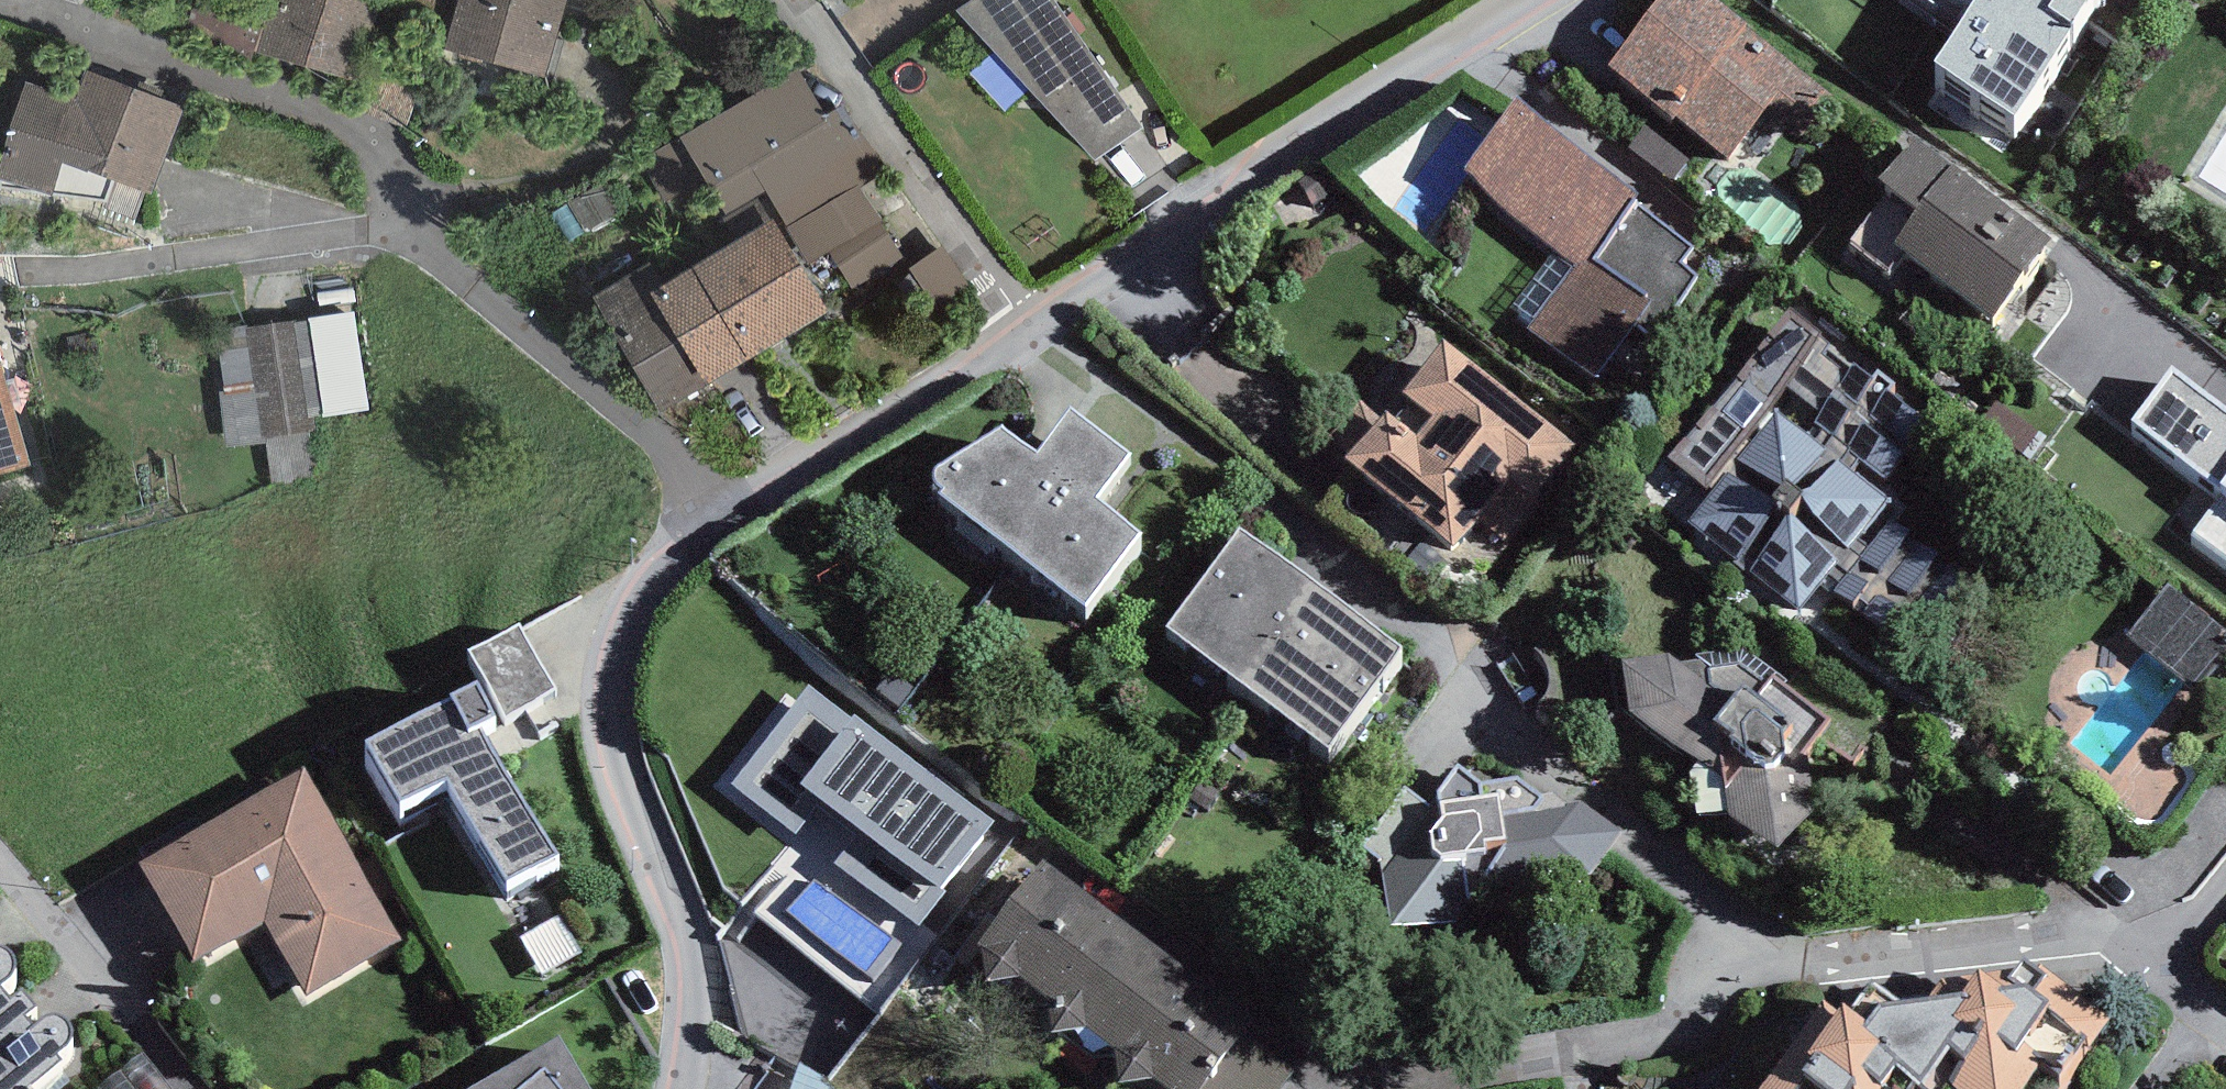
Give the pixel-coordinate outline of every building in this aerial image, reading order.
[(402,0),(292,0),(287,20),(212,1),(201,45),(378,90),(402,0)] [(461,49),(561,74),(580,0),(473,0),(461,49)] [(1054,0),(974,0),(977,4),(957,21),(1097,171),(1144,135),(1054,0)] [(1703,0),(1688,0),(1622,88),(1730,169),(1771,114),(1821,151),(1852,110),(1703,0)] [(2125,0),(1905,0),(1958,33),(1923,90),(2028,155),(2125,0)] [(798,72),(641,166),(668,212),(710,187),(749,251),(664,303),(650,280),(598,311),(662,417),(827,317),(820,306),(901,257),(861,190),(885,176),(845,111),(828,122),(798,72)] [(29,88),(0,177),(0,184),(56,202),(66,172),(157,201),(186,109),(88,77),(79,104),(29,88)] [(1574,274),(1534,326),(1604,379),(1645,325),(1661,336),(1715,266),(1520,117),(1463,190),(1574,274)] [(1886,255),(1993,329),(2053,243),(1946,169),(1886,255)] [(0,298),(0,499),(57,481),(0,298)] [(361,311),(208,330),(223,452),(270,447),(274,483),(317,478),(311,435),(319,434),(318,429),(334,426),(333,420),(374,415),(361,311)] [(1598,475),(1466,372),(1366,498),(1499,601),(1598,475)] [(1814,435),(1782,409),(1691,523),(1812,618),(1855,565),(1944,636),(1984,586),(1894,514),(1908,496),(1896,487),(1935,438),(1859,378),(1814,435)] [(2173,397),(2137,444),(2223,511),(2195,547),(2225,571),(2225,438),(2173,397)] [(944,518),(941,522),(1085,632),(1139,562),(1097,530),(1130,487),(1069,440),(1036,482),(1001,455),(936,497),(933,502),(934,508),(937,512),(944,518)] [(1400,679),(1238,559),(1166,655),(1328,776),(1400,679)] [(2181,588),(2147,641),(2223,688),(2225,682),(2225,617),(2181,588)] [(522,631),(470,660),(506,724),(558,694),(522,631)] [(1781,860),(1824,820),(1809,776),(1828,724),(1698,657),(1633,663),(1638,716),(1732,778),(1732,828),(1781,860)] [(477,692),(368,755),(401,812),(449,784),(510,886),(555,860),(481,733),(496,725),(477,692)] [(983,830),(809,704),(750,784),(817,833),(752,922),(882,1017),(949,925),(925,908),(983,830)] [(1431,819),(1405,800),(1363,858),(1380,871),(1392,946),(1456,936),(1474,908),(1593,887),(1625,844),(1582,812),(1565,815),(1553,806),(1541,808),(1519,791),(1480,797),(1458,782),(1431,819)] [(421,958),(318,789),(157,886),(215,981),(279,942),(324,1017),(421,958)] [(976,980),(1127,1088),(1199,1088),(1239,1035),(1041,892),(976,980)] [(12,981),(16,974),(16,967),(11,960),(5,955),(0,954),(0,991),(12,981)] [(61,1065),(57,1061),(69,1051),(73,1042),(72,1034),(68,1028),(61,1023),(54,1022),(46,1023),(35,1033),(27,1025),(38,1016),(24,998),(12,1007),(0,992),(0,1088),(31,1088),(61,1065)] [(1933,1055),(1983,1088),(2029,1088),(2044,1067),(1969,1016),(1873,1031),(1838,1019),(1790,1088),(1909,1088),(1933,1055)] [(485,1088),(585,1088),(559,1044),(485,1088)]
